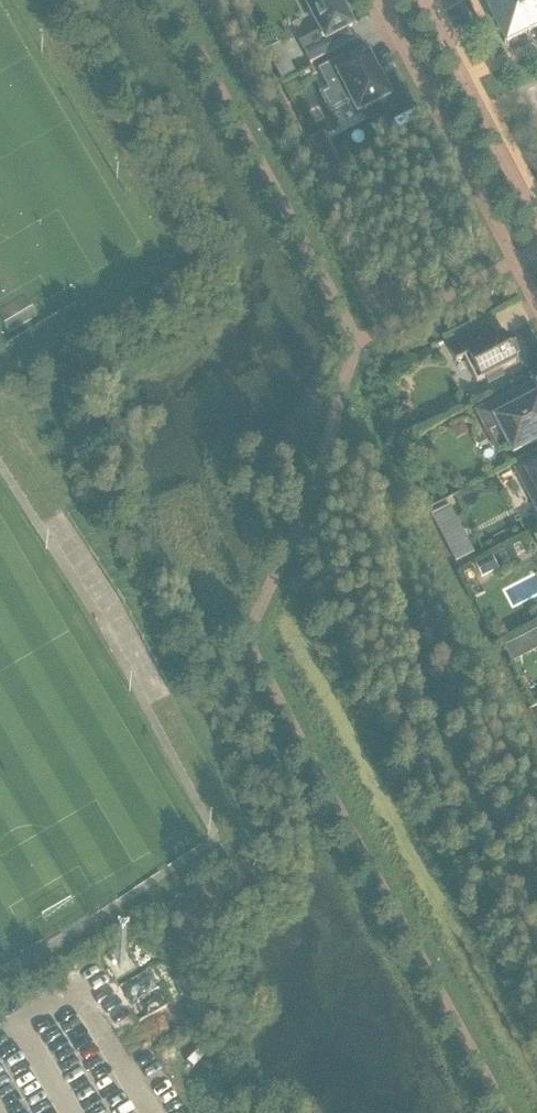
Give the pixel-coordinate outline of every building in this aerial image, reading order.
[(310,64),(337,50),(331,38),(353,27),(339,0),(310,0),(305,2),(321,32),(307,39),(312,48),(311,49),(304,52),(310,64)] [(486,3),(506,43),(528,32),(512,0),(493,0),(486,3)] [(536,27),(536,0),(512,0),(528,32),(536,27)] [(288,59),(274,67),(281,79),(294,72),(288,59)] [(342,59),(318,71),(329,92),(323,95),(332,112),(350,102),(356,116),(388,99),(387,98),(391,96),(383,81),(379,83),(367,60),(348,71),(342,59)] [(331,150),(320,155),(326,167),(337,161),(331,150)] [(486,378),(489,384),(503,376),(500,370),(516,362),(514,358),(518,356),(509,338),(504,340),(502,336),(494,341),(488,328),(449,348),(456,362),(464,358),(476,383),(486,378)] [(478,412),(498,452),(509,446),(513,454),(536,441),(536,394),(532,384),(478,412)] [(518,471),(536,507),(536,461),(518,471)] [(450,507),(432,516),(456,563),(474,554),(450,507)] [(519,641),(503,649),(511,664),(527,656),(519,641)]
